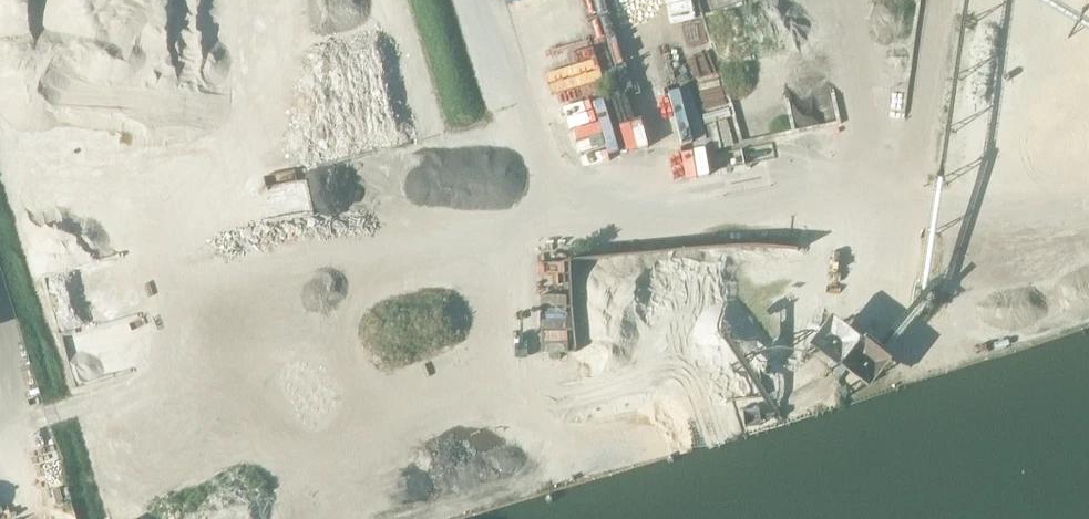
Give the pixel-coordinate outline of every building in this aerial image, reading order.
[(80,278),(41,289),(44,300),(83,290),(80,278)] [(543,295),(544,338),(570,337),(569,295),(543,295)] [(841,311),(818,337),(871,383),(894,357),(841,311)] [(16,518),(83,518),(77,493),(14,508),(16,518)] [(328,500),(315,502),(317,518),(330,518),(328,500)] [(116,514),(117,518),(140,518),(137,509),(116,514)]
